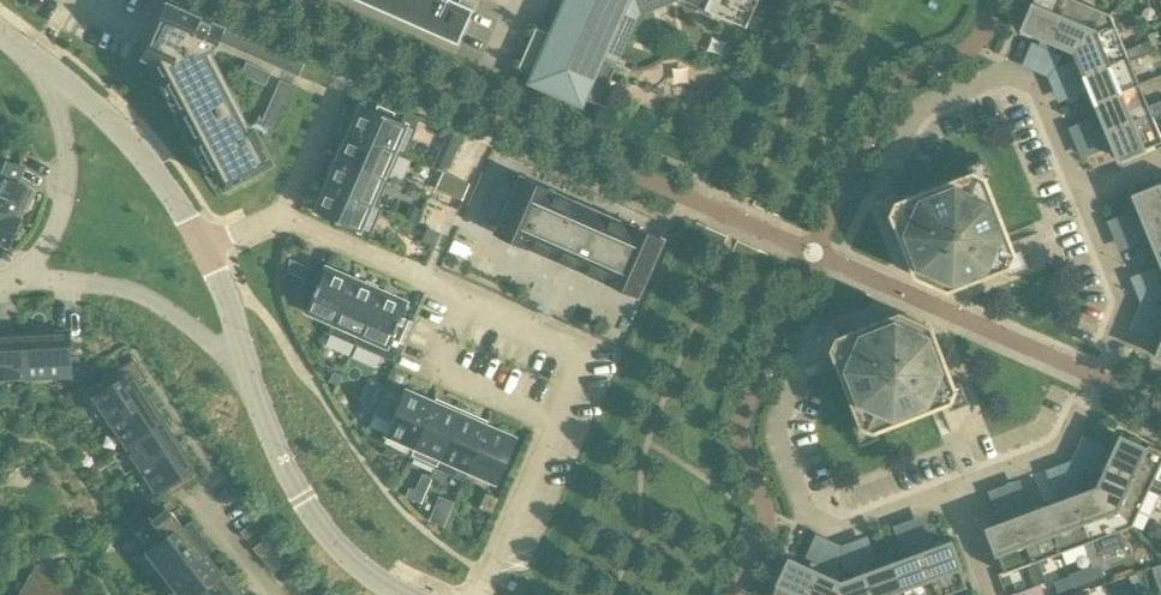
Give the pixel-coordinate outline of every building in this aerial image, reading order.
[(458,41),(473,7),(459,1),(460,0),(365,0),(458,41)] [(517,68),(601,105),(602,103),(600,102),(617,63),(601,56),(624,2),(629,0),(567,0),(552,34),(536,27),(519,67),(516,66),(516,68),(517,68)] [(702,8),(746,27),(758,0),(706,0),(702,8)] [(1047,47),(1067,0),(1033,0),(1021,28),(1041,36),(1039,43),(1047,47)] [(1079,0),(1067,0),(1047,47),(1056,50),(1058,44),(1073,50),(1110,13),(1079,0)] [(245,130),(203,51),(215,45),(217,39),(223,26),(167,1),(144,53),(159,60),(225,184),(270,160),(262,144),(254,129),(253,126),(245,130)] [(1110,13),(1073,50),(1079,65),(1073,68),(1076,76),(1127,55),(1125,50),(1110,13)] [(217,39),(300,76),(305,63),(223,26),(217,39)] [(1150,40),(1136,45),(1140,56),(1154,51),(1150,40)] [(1130,61),(1140,56),(1136,45),(1125,50),(1127,55),(1130,61)] [(1127,55),(1076,76),(1080,85),(1087,82),(1095,101),(1139,83),(1130,61),(1127,55)] [(266,85),(272,72),(247,61),(241,74),(266,85)] [(726,74),(721,86),(737,93),(742,81),(726,74)] [(260,126),(254,129),(262,144),(267,142),(292,84),(281,79),(260,126)] [(1095,101),(1102,121),(1096,123),(1099,132),(1150,111),(1148,105),(1139,83),(1095,101)] [(1150,111),(1153,117),(1160,113),(1160,107),(1159,101),(1148,105),(1150,111)] [(400,151),(400,153),(405,155),(417,127),(413,125),(400,119),(393,116),(394,112),(379,105),(377,109),(363,103),(352,130),(400,151)] [(404,110),(400,119),(413,125),(417,116),(404,110)] [(1099,132),(1103,140),(1109,138),(1118,158),(1160,141),(1160,137),(1153,117),(1150,111),(1099,132)] [(388,178),(400,153),(400,151),(352,130),(347,141),(344,139),(337,153),(341,155),(340,157),(388,178)] [(20,216),(24,208),(27,209),(35,190),(14,181),(20,166),(0,157),(0,207),(20,216)] [(377,205),(377,204),(388,178),(340,157),(339,159),(335,158),(329,172),(332,174),(328,184),(377,205)] [(894,201),(889,212),(914,274),(919,277),(919,275),(941,285),(941,286),(946,288),(1008,264),(1013,252),(983,176),(971,171),(968,172),(914,193),(894,201)] [(484,218),(500,225),(497,231),(499,232),(498,234),(524,246),(525,244),(610,281),(609,283),(635,294),(636,292),(638,293),(647,273),(649,274),(654,262),(652,261),(661,240),(659,239),(660,237),(634,226),(633,228),(548,190),(549,189),(523,177),(522,179),(520,178),(518,184),(502,177),(484,218)] [(1138,226),(1160,216),(1160,182),(1132,194),(1141,214),(1134,217),(1138,226)] [(383,206),(377,204),(377,205),(328,184),(316,211),(370,235),(383,206)] [(405,218),(418,223),(424,210),(411,204),(405,218)] [(0,207),(0,240),(8,244),(17,224),(20,216),(0,207)] [(1138,226),(1141,234),(1148,231),(1156,251),(1160,249),(1160,216),(1138,226)] [(428,228),(422,241),(434,246),(440,233),(428,228)] [(306,265),(290,258),(289,270),(301,276),(306,265)] [(334,322),(353,278),(326,266),(323,272),(310,267),(299,293),(312,298),(307,310),(333,322),(334,322)] [(365,283),(353,278),(334,322),(333,322),(328,332),(357,344),(380,290),(377,288),(379,285),(367,279),(365,283)] [(380,290),(357,344),(397,362),(415,321),(402,315),(408,302),(380,290)] [(860,424),(872,429),(949,399),(954,388),(929,326),(924,323),(924,325),(902,315),(902,314),(898,312),(835,336),(830,348),(860,424)] [(27,377),(71,374),(69,331),(25,333),(27,377)] [(27,377),(25,333),(0,335),(0,378),(27,377)] [(134,359),(90,387),(112,420),(148,397),(140,385),(148,380),(134,359)] [(344,371),(335,367),(329,381),(338,385),(344,371)] [(415,445),(434,402),(407,390),(405,395),(386,387),(375,413),(393,421),(388,434),(414,445),(415,445)] [(148,397),(112,420),(127,445),(164,421),(148,397)] [(437,468),(462,410),(446,403),(445,407),(434,402),(415,445),(414,445),(410,456),(437,468)] [(478,417),(462,410),(437,468),(465,480),(469,469),(488,425),(477,420),(478,417)] [(164,421),(127,445),(142,466),(178,443),(164,421)] [(469,469),(496,481),(515,437),(488,425),(469,469)] [(1160,488),(1160,450),(1148,444),(1146,448),(1119,435),(1110,455),(1104,452),(1100,461),(1150,484),(1147,489),(1158,494),(1160,488)] [(178,443),(142,466),(158,491),(166,486),(171,494),(199,476),(178,443)] [(1103,472),(1096,487),(1131,525),(1147,489),(1150,484),(1100,461),(1096,469),(1103,472)] [(1131,525),(1096,487),(1081,492),(1078,486),(1070,489),(1090,542),(1084,544),(1088,555),(1099,550),(1095,539),(1131,525)] [(426,494),(410,487),(406,496),(422,503),(426,494)] [(1063,499),(1044,506),(1061,552),(1084,544),(1090,542),(1070,489),(1061,492),(1063,499)] [(481,507),(493,512),(499,498),(487,492),(481,507)] [(184,594),(191,594),(220,572),(220,571),(184,526),(192,520),(174,497),(133,529),(144,544),(137,559),(152,577),(163,568),(184,594)] [(1022,507),(1013,510),(1032,562),(1026,564),(1030,575),(1042,570),(1038,560),(1061,552),(1044,506),(1024,514),(1022,507)] [(450,513),(436,508),(432,519),(445,525),(450,513)] [(1032,562),(1013,510),(1004,513),(1007,520),(986,528),(1003,572),(1026,564),(1032,562)] [(259,517),(240,531),(246,539),(257,530),(264,539),(253,548),(259,555),(278,540),(259,517)] [(943,594),(966,586),(950,541),(929,549),(926,542),(918,545),(936,594),(943,594)] [(918,545),(909,548),(912,555),(892,562),(904,594),(936,594),(918,545)] [(1099,550),(1088,555),(1092,567),(1104,563),(1099,550)] [(772,594),(806,594),(820,565),(811,561),(809,567),(788,558),(772,594)] [(21,594),(63,594),(62,591),(54,586),(59,578),(54,562),(37,566),(21,594)] [(892,562),(872,570),(870,563),(861,566),(872,594),(904,594),(892,562)] [(840,582),(825,575),(828,569),(820,565),(806,594),(839,594),(840,582)] [(861,566),(853,569),(855,576),(840,582),(839,594),(872,594),(861,566)] [(191,594),(248,594),(226,567),(220,571),(220,572),(191,594)] [(1042,570),(1030,575),(1035,586),(1046,582),(1042,570)]
